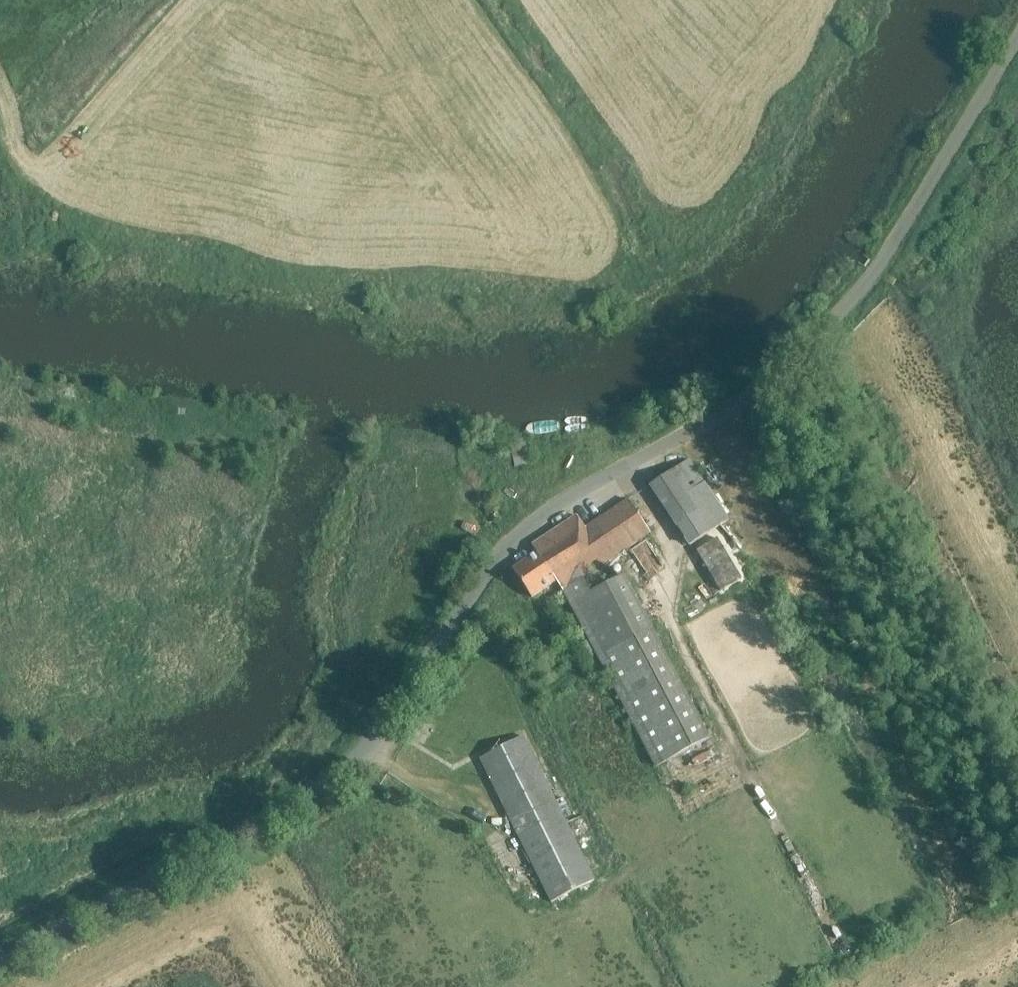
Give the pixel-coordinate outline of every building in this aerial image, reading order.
[(689,547),(729,520),(689,460),(649,488),(689,547)] [(588,595),(580,580),(650,534),(627,500),(585,528),(576,516),(531,546),(536,553),(512,569),(532,598),(556,582),(563,592),(570,605),(656,768),(710,739),(625,576),(588,595)] [(594,881),(523,737),(479,759),(517,835),(525,851),(551,902),(594,881)] [(754,797),(767,816),(774,811),(761,792),(754,797)] [(513,857),(525,851),(517,835),(505,841),(513,857)]
